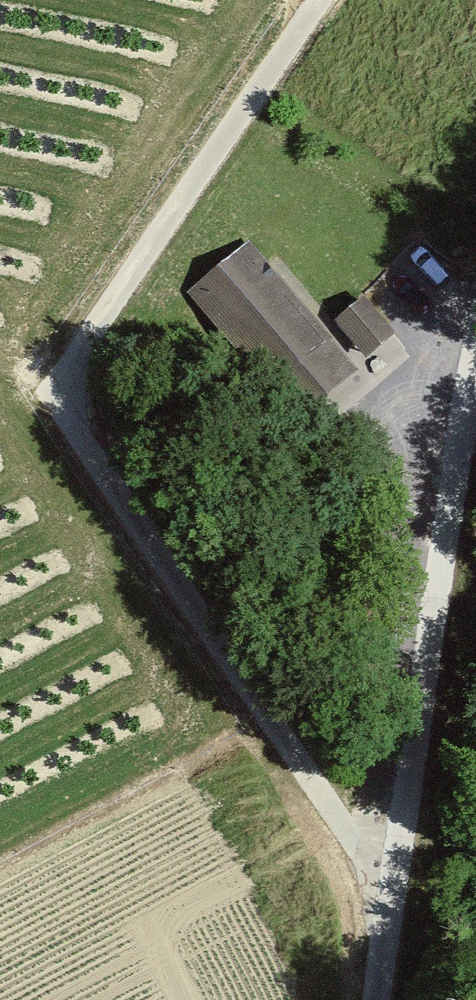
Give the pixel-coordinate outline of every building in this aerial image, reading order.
[(263,263),(249,246),(197,289),(299,412),(351,369),(263,263)] [(392,331),(362,297),(338,318),(368,352),(392,331)]
